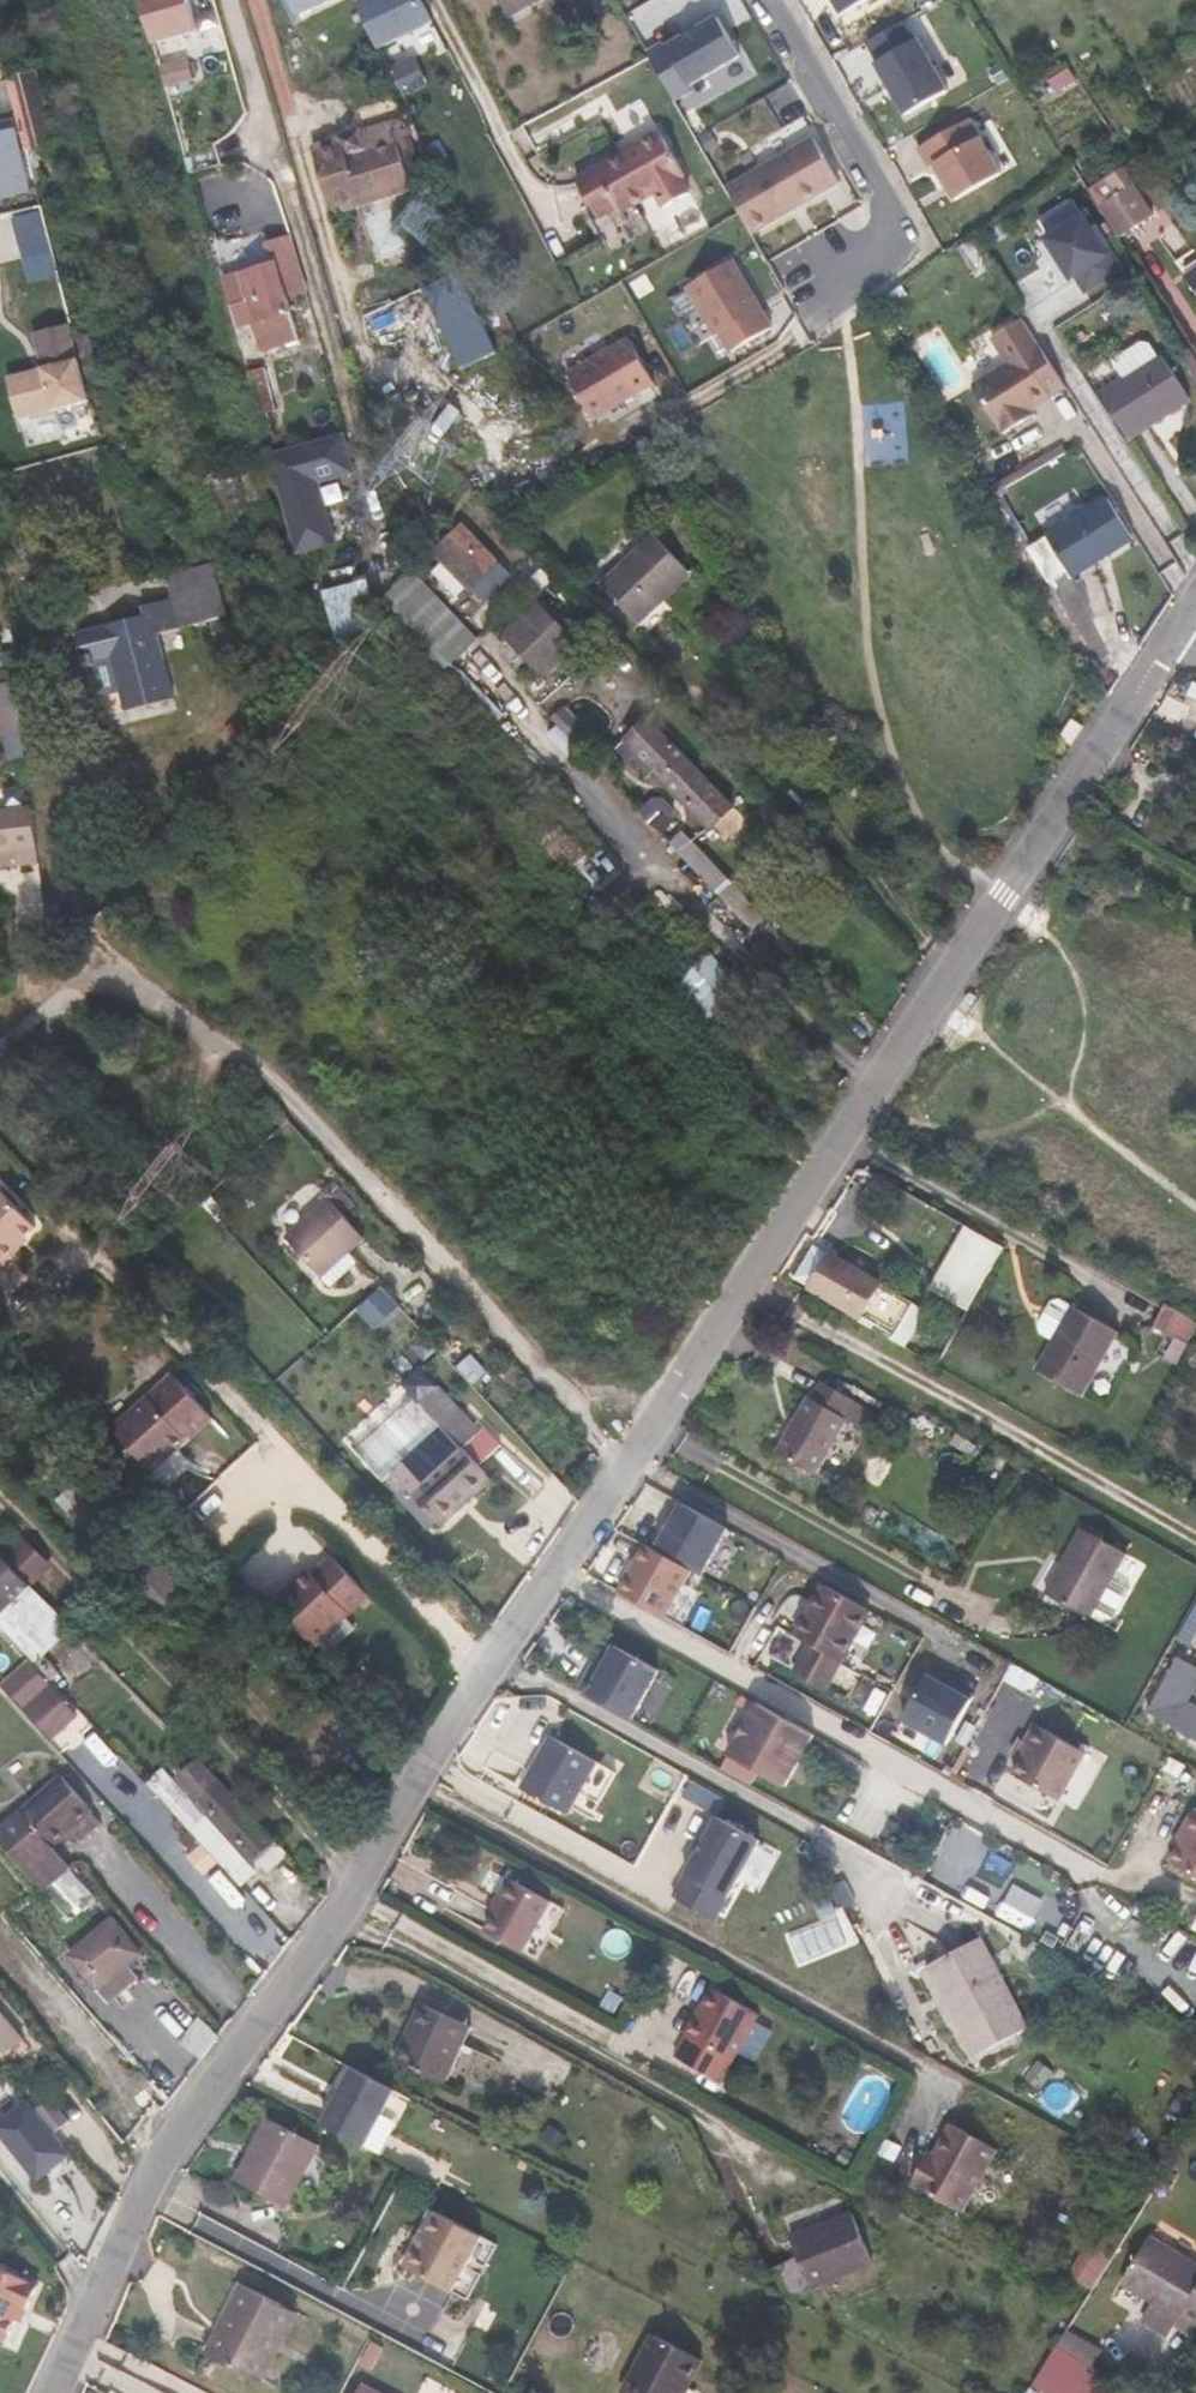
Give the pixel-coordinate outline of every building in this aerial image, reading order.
[(144,3),(158,54),(204,41),(193,0),(153,0),(144,3)] [(296,18),(334,0),(288,0),(296,18)] [(296,18),(299,24),(349,0),(334,0),(296,18)] [(361,3),(382,48),(435,23),(422,0),(368,0),(361,3)] [(514,18),(545,0),(504,0),(514,18)] [(844,17),(873,0),(835,0),(844,17)] [(742,57),(720,18),(668,48),(665,43),(649,52),(678,102),(694,93),(691,87),(742,57)] [(909,116),(951,92),(921,41),(913,45),(901,26),(872,43),(883,63),(879,65),(909,116)] [(57,141),(39,70),(10,78),(29,148),(57,141)] [(183,72),(165,77),(172,103),(190,97),(183,72)] [(971,120),(921,150),(932,170),(937,167),(957,202),(1003,176),(971,120)] [(662,132),(642,143),(646,151),(666,139),(662,132)] [(423,184),(407,137),(375,147),(371,133),(348,141),(349,143),(324,152),(343,210),(423,184)] [(34,193),(29,173),(24,174),(15,135),(0,138),(0,200),(34,193)] [(728,188),(754,233),(841,182),(815,137),(728,188)] [(646,151),(642,143),(581,178),(602,218),(623,208),(626,213),(659,196),(667,209),(696,193),(666,139),(646,151)] [(1109,176),(1123,197),(1143,228),(1155,220),(1136,189),(1122,167),(1109,176)] [(1103,209),(1123,240),(1143,228),(1123,197),(1109,176),(1090,188),(1103,209)] [(1089,295),(1123,273),(1086,216),(1048,241),(1075,282),(1079,280),(1089,295)] [(279,262),(258,268),(228,277),(243,329),(256,326),(264,351),(302,341),(287,287),(309,281),(293,227),(270,234),(279,262)] [(250,240),(258,268),(279,262),(270,234),(250,240)] [(679,282),(718,348),(765,322),(755,305),(760,302),(731,252),(679,282)] [(487,325),(462,271),(426,288),(452,342),(464,368),(499,352),(487,325)] [(769,319),(760,302),(755,305),(765,322),(769,319)] [(976,385),(1007,433),(1027,420),(1025,416),(1034,410),(1069,386),(1026,318),(994,338),(1010,363),(976,385)] [(77,338),(74,324),(48,331),(58,366),(48,369),(50,377),(16,387),(25,419),(94,400),(87,374),(77,338)] [(115,327),(124,363),(131,361),(121,326),(115,327)] [(77,338),(87,374),(116,365),(106,330),(77,338)] [(595,420),(656,385),(630,339),(569,374),(595,420)] [(1124,379),(1160,357),(1151,343),(1142,342),(1112,361),(1124,379)] [(1195,401),(1165,354),(1160,357),(1124,379),(1104,393),(1134,440),(1195,401)] [(279,411),(267,368),(250,372),(262,415),(279,411)] [(346,435),(272,457),(299,556),(328,548),(310,482),(355,469),(346,435)] [(261,461),(244,465),(260,521),(275,516),(261,461)] [(260,521),(244,465),(212,473),(225,521),(239,517),(238,512),(253,507),(257,521),(260,521)] [(310,482),(328,548),(339,545),(322,485),(357,475),(355,469),(310,482)] [(1138,540),(1111,497),(1051,535),(1077,578),(1138,540)] [(501,564),(463,528),(438,553),(476,589),(501,564)] [(656,534),(627,563),(604,585),(643,625),(652,616),(695,574),(656,534)] [(513,577),(501,564),(476,589),(489,601),(513,577)] [(194,628),(233,618),(218,565),(181,574),(169,576),(175,598),(145,605),(146,613),(85,630),(91,662),(115,657),(129,709),(177,697),(162,633),(194,625),(194,628)] [(362,613),(380,608),(373,582),(329,595),(344,650),(350,643),(366,625),(362,613)] [(527,593),(494,625),(545,677),(578,644),(527,593)] [(91,662),(85,630),(78,631),(87,664),(91,662)] [(0,687),(0,732),(0,733),(22,731),(18,685),(0,687)] [(567,706),(554,718),(583,749),(596,736),(567,706)] [(651,720),(644,727),(683,767),(669,782),(714,830),(737,808),(651,720)] [(683,767),(644,727),(630,741),(632,743),(660,774),(669,782),(683,767)] [(660,774),(632,743),(623,753),(651,783),(660,774)] [(578,843),(594,829),(556,791),(523,823),(573,875),(591,858),(578,843)] [(14,866),(37,864),(31,808),(0,812),(0,850),(12,848),(14,866)] [(694,840),(682,852),(757,931),(770,919),(694,840)] [(14,866),(12,848),(0,850),(0,868),(14,866)] [(752,997),(713,956),(683,985),(721,1026),(752,997)] [(326,1193),(330,1198),(288,1236),(325,1277),(367,1238),(346,1214),(356,1205),(336,1183),(326,1193)] [(0,1200),(0,1262),(14,1249),(11,1246),(28,1231),(0,1200)] [(896,1339),(897,1335),(914,1306),(819,1253),(803,1243),(787,1271),(802,1280),(841,1303),(839,1306),(896,1339)] [(1082,1392),(1114,1335),(1073,1311),(1060,1304),(1054,1306),(1039,1331),(1041,1338),(1053,1345),(1041,1367),(1082,1392)] [(1184,1341),(1195,1322),(1165,1305),(1155,1324),(1184,1341)] [(176,1356),(154,1377),(118,1409),(159,1453),(177,1436),(175,1433),(192,1418),(194,1416),(196,1419),(217,1400),(210,1392),(176,1356)] [(781,1451),(815,1471),(844,1423),(857,1430),(871,1407),(826,1382),(813,1403),(810,1402),(781,1451)] [(443,1526),(494,1480),(464,1447),(465,1446),(466,1445),(467,1445),(467,1444),(468,1443),(469,1443),(470,1443),(470,1442),(471,1442),(472,1441),(473,1441),(474,1440),(475,1440),(476,1439),(477,1439),(478,1439),(479,1439),(480,1439),(481,1439),(452,1409),(439,1420),(447,1428),(424,1449),(417,1456),(396,1475),(443,1526)] [(417,1456),(424,1449),(409,1433),(402,1439),(417,1456)] [(1063,1556),(1047,1584),(1091,1610),(1127,1548),(1083,1521),(1063,1556)] [(197,1579),(156,1534),(120,1568),(161,1611),(197,1579)] [(1040,1579),(1047,1584),(1063,1556),(1056,1552),(1040,1579)] [(367,1592),(331,1553),(312,1571),(307,1566),(289,1583),(291,1586),(275,1601),(313,1641),(317,1638),(345,1613),(367,1592)] [(0,1624),(17,1606),(34,1590),(0,1555),(0,1624)] [(802,1669),(827,1683),(870,1606),(826,1580),(798,1631),(817,1643),(802,1669)] [(72,1630),(34,1590),(17,1606),(55,1647),(72,1630)] [(55,1647),(17,1606),(0,1624),(38,1663),(55,1647)] [(345,1613),(317,1638),(327,1648),(354,1623),(345,1613)] [(656,1668),(612,1643),(601,1663),(645,1688),(656,1668)] [(600,1665),(591,1660),(586,1668),(595,1673),(600,1665)] [(645,1688),(601,1663),(600,1665),(595,1673),(586,1668),(576,1688),(629,1717),(645,1688)] [(43,1697),(52,1707),(63,1698),(53,1688),(43,1697)] [(64,1748),(77,1735),(52,1707),(43,1697),(29,1710),(64,1748)] [(731,1756),(788,1787),(816,1736),(759,1704),(731,1756)] [(1079,1744),(1038,1721),(1029,1736),(1034,1739),(1017,1769),(1054,1789),(1079,1744)] [(571,1816),(601,1763),(553,1738),(524,1790),(571,1816)] [(256,1861),(277,1843),(200,1763),(188,1775),(201,1790),(195,1795),(256,1861)] [(64,1776),(56,1783),(98,1831),(105,1826),(64,1776)] [(14,1818),(63,1878),(72,1871),(53,1848),(72,1833),(82,1844),(98,1831),(56,1783),(14,1818)] [(1185,1832),(1189,1834),(1174,1861),(1195,1873),(1195,1813),(1185,1832)] [(225,1868),(243,1887),(257,1872),(206,1816),(191,1830),(202,1843),(225,1868)] [(63,1878),(14,1818),(0,1830),(0,1840),(43,1893),(63,1878)] [(721,1819),(677,1899),(720,1922),(764,1843),(721,1819)] [(209,1882),(225,1868),(202,1843),(187,1856),(209,1882)] [(545,1897),(503,1874),(491,1895),(495,1897),(480,1926),(517,1947),(545,1897)] [(76,1876),(67,1884),(85,1906),(95,1899),(76,1876)] [(112,1922),(103,1929),(132,1964),(141,1956),(112,1922)] [(132,1964),(103,1929),(84,1944),(113,1980),(132,1964)] [(931,1969),(976,2053),(1028,2025),(983,1941),(931,1969)] [(100,1991),(113,1980),(84,1944),(71,1956),(100,1991)] [(762,2015),(715,1989),(699,2018),(700,2018),(678,2057),(724,2083),(762,2015)] [(445,2081),(470,2029),(421,2006),(397,2059),(445,2081)] [(5,2057),(23,2042),(0,2014),(0,2051),(5,2057)] [(356,2069),(325,2126),(367,2148),(398,2091),(357,2069),(356,2069)] [(28,2100),(0,2122),(0,2135),(35,2179),(69,2152),(58,2136),(37,2111),(28,2100)] [(52,2100),(37,2111),(58,2136),(72,2125),(52,2100)] [(285,2208),(317,2147),(271,2123),(238,2184),(285,2208)] [(998,2149),(984,2141),(952,2123),(935,2156),(930,2153),(913,2184),(963,2212),(998,2149)] [(771,2290),(795,2303),(817,2295),(815,2289),(876,2265),(855,2214),(795,2240),(802,2259),(763,2274),(771,2290)] [(490,2240),(445,2217),(433,2241),(428,2238),(412,2270),(461,2296),(490,2240)] [(1195,2325),(1195,2265),(1151,2239),(1124,2284),(1151,2299),(1142,2314),(1168,2328),(1177,2314),(1195,2325)] [(28,2323),(39,2299),(0,2281),(0,2350),(7,2353),(17,2333),(22,2321),(28,2323)] [(248,2372),(282,2306),(242,2285),(208,2351),(248,2372)] [(22,2335),(28,2323),(22,2321),(17,2333),(22,2335)] [(627,2392),(685,2392),(702,2361),(655,2335),(624,2392),(627,2392)] [(1089,2342),(1079,2359),(1107,2376),(1118,2359),(1089,2342)] [(1034,2381),(1054,2392),(1105,2392),(1113,2379),(1107,2376),(1079,2359),(1056,2345),(1034,2381)] [(363,2382),(358,2392),(383,2392),(363,2382)]
